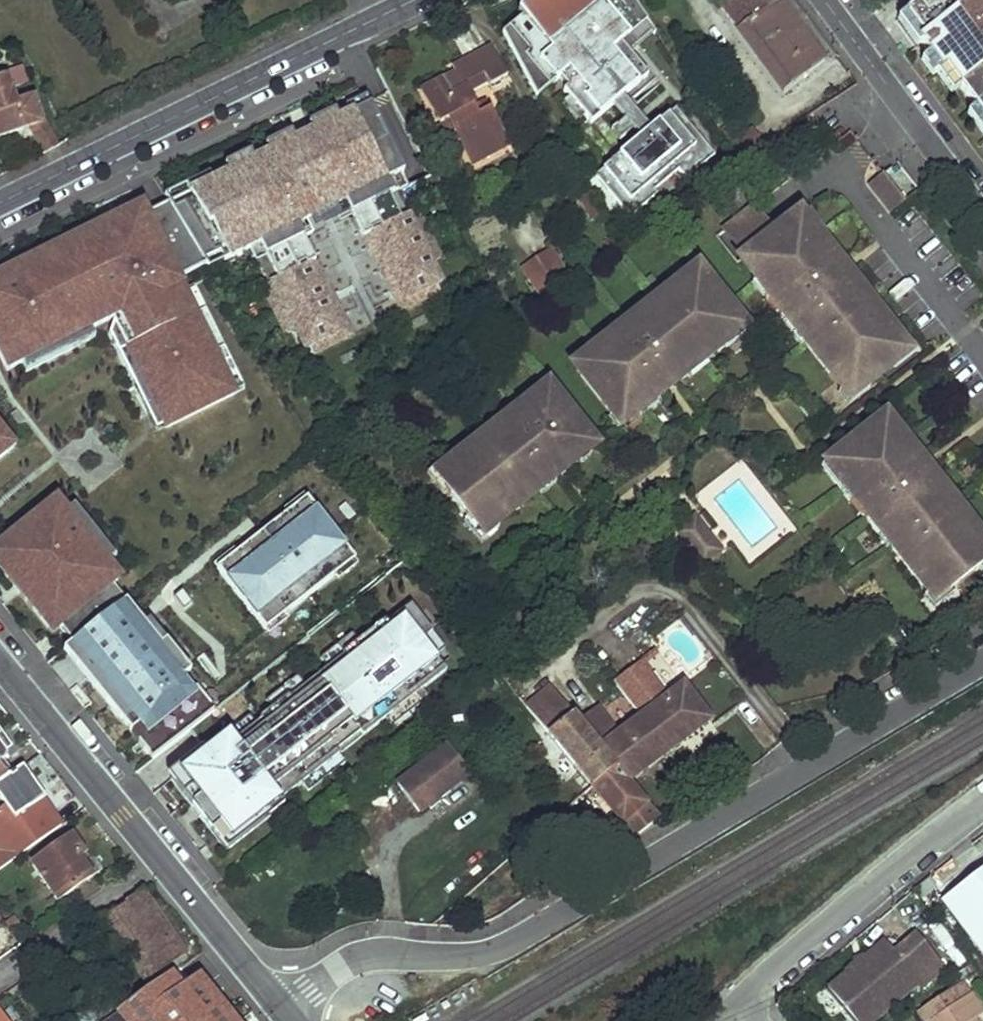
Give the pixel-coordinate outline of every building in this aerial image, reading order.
[(656,28),(639,0),(533,0),(521,8),(525,13),(505,29),(533,87),(554,72),(560,80),(562,78),(572,70),(581,82),(571,90),(569,92),(595,126),(617,109),(627,101),(654,82),(629,48),(656,28)] [(721,8),(752,51),(778,34),(786,45),(806,33),(783,0),(778,0),(773,3),(771,0),(732,0),(721,8)] [(906,13),(926,39),(922,42),(943,69),(947,66),(982,113),(982,0),(924,0),(906,13)] [(661,37),(656,28),(629,48),(635,56),(661,37)] [(778,34),(752,51),(783,93),(825,61),(806,33),(786,45),(778,34)] [(495,44),(478,53),(490,77),(493,84),(511,75),(495,44)] [(465,58),(474,76),(477,84),(490,77),(478,53),(465,58)] [(460,69),(426,86),(443,121),(452,116),(473,159),(508,142),(489,106),(478,111),(473,102),(476,101),(465,80),(474,76),(465,58),(457,62),(460,69)] [(572,70),(562,78),(571,90),(581,82),(572,70)] [(554,72),(533,87),(538,96),(560,80),(554,72)] [(29,128),(43,154),(60,146),(43,118),(40,119),(33,98),(31,98),(28,90),(21,92),(25,101),(17,103),(6,73),(0,75),(0,137),(29,128)] [(372,93),(351,103),(355,111),(318,130),(332,158),(320,164),(339,203),(351,197),(369,234),(370,234),(377,230),(399,275),(392,278),(406,308),(445,288),(442,282),(429,254),(434,252),(412,206),(406,209),(399,195),(388,172),(397,168),(393,160),(402,155),(372,93)] [(478,111),(489,106),(484,97),(476,101),(473,102),(478,111)] [(627,101),(617,109),(643,143),(653,135),(627,101)] [(355,111),(351,103),(314,121),(318,130),(355,111)] [(717,164),(680,115),(653,135),(643,143),(596,178),(628,222),(657,200),(654,196),(679,177),(687,187),(717,164)] [(194,187),(199,196),(177,206),(207,260),(223,252),(227,260),(256,246),(265,241),(276,264),(283,277),(278,280),(300,326),(305,323),(316,344),(319,350),(358,331),(344,302),(343,302),(336,305),(315,261),(321,258),(303,221),(313,216),(304,198),(324,187),(300,138),(296,130),(271,142),(274,149),(278,157),(262,164),(258,156),(255,149),(230,162),(233,168),(237,177),(221,184),(218,176),(214,170),(191,181),(194,187)] [(300,138),(324,187),(304,198),(313,216),(339,203),(320,164),(332,158),(318,130),(300,138)] [(262,164),(278,157),(274,149),(258,156),(262,164)] [(407,164),(402,155),(393,160),(397,168),(407,164)] [(221,184),(237,177),(233,168),(218,176),(221,184)] [(397,168),(388,172),(399,195),(409,191),(397,168)] [(905,202),(883,174),(870,184),(892,212),(905,202)] [(194,187),(173,198),(174,201),(177,206),(199,196),(194,187)] [(174,201),(150,212),(146,203),(124,213),(132,230),(119,236),(111,219),(105,222),(110,231),(97,237),(100,244),(71,258),(67,251),(53,257),(48,248),(33,255),(40,272),(27,279),(19,262),(14,264),(18,273),(0,282),(0,342),(10,363),(24,357),(94,324),(114,315),(121,312),(127,324),(121,327),(166,424),(167,425),(237,392),(189,289),(183,276),(209,264),(207,260),(177,206),(174,201)] [(421,201),(412,206),(434,252),(443,247),(421,201)] [(744,256),(777,231),(766,217),(756,204),(723,229),(724,230),(744,256)] [(132,230),(124,213),(111,219),(119,236),(132,230)] [(796,216),(791,219),(803,235),(808,231),(796,216)] [(864,389),(896,364),(889,355),(903,344),(847,271),(843,274),(841,271),(839,268),(842,266),(827,246),(822,250),(815,240),(808,231),(803,235),(791,219),(777,231),(744,256),(746,258),(749,256),(748,255),(751,253),(769,276),(763,281),(771,291),(765,296),(780,316),(795,335),(797,333),(801,330),(808,339),(804,342),(842,391),(857,380),(864,389)] [(110,231),(105,222),(48,248),(53,257),(67,251),(71,258),(100,244),(97,237),(110,231)] [(399,275),(377,230),(370,234),(392,278),(399,275)] [(720,233),(699,240),(707,264),(728,256),(720,233)] [(276,264),(265,241),(256,246),(267,268),(276,264)] [(538,296),(565,279),(546,249),(519,267),(538,296)] [(212,268),(227,260),(223,252),(207,260),(209,264),(212,268)] [(448,279),(434,252),(429,254),(442,282),(448,279)] [(33,255),(19,262),(27,279),(40,272),(33,255)] [(315,261),(336,305),(343,302),(321,258),(315,261)] [(14,264),(0,271),(0,282),(18,273),(14,264)] [(698,268),(688,276),(690,280),(681,287),(679,284),(655,303),(658,306),(649,313),(646,309),(644,307),(626,321),(606,337),(611,343),(600,352),(605,358),(581,377),(615,420),(631,407),(635,411),(643,405),(646,408),(671,388),(694,369),(691,366),(700,359),(703,363),(727,344),(724,340),(733,333),(736,336),(746,328),(735,314),(732,317),(726,308),(706,284),(709,282),(698,268)] [(690,280),(688,276),(679,284),(681,287),(690,280)] [(300,326),(278,280),(268,284),(291,330),(300,326)] [(247,388),(199,284),(189,289),(237,392),(247,388)] [(658,306),(655,303),(646,309),(649,313),(658,306)] [(166,424),(121,327),(127,324),(121,312),(114,315),(115,318),(111,331),(156,429),(166,424)] [(305,323),(300,326),(310,347),(316,344),(305,323)] [(24,357),(28,366),(98,333),(94,324),(24,357)] [(801,330),(797,333),(804,342),(808,339),(801,330)] [(724,340),(727,344),(736,336),(733,333),(724,340)] [(910,353),(903,344),(889,355),(896,364),(910,353)] [(605,358),(600,352),(576,371),(581,377),(605,358)] [(691,366),(694,369),(703,363),(700,359),(691,366)] [(850,400),(864,389),(857,380),(842,391),(850,400)] [(491,431),(442,469),(453,483),(444,490),(456,506),(469,523),(479,516),(490,530),(539,491),(536,488),(544,481),(547,485),(562,473),(578,460),(575,456),(583,450),(586,454),(596,446),(547,384),(537,391),(542,398),(534,404),(529,398),(518,406),(498,422),(499,424),(502,428),(494,435),(491,431)] [(542,398),(537,391),(529,398),(534,404),(542,398)] [(26,415),(18,404),(12,408),(21,420),(26,415)] [(631,407),(615,420),(619,424),(635,411),(631,407)] [(9,444),(18,436),(7,422),(2,425),(3,426),(0,428),(0,433),(9,444)] [(502,428),(499,424),(491,431),(494,435),(502,428)] [(900,452),(905,449),(885,424),(880,428),(900,452)] [(905,449),(900,452),(880,428),(836,464),(848,479),(843,482),(846,486),(858,501),(851,506),(863,521),(882,544),(884,542),(888,539),(892,544),(888,547),(926,596),(940,584),(948,594),(965,580),(982,567),(974,558),(982,551),(982,540),(950,498),(946,501),(939,492),(943,489),(925,467),(917,456),(913,459),(905,449)] [(9,444),(0,433),(0,451),(9,444)] [(578,460),(586,454),(583,450),(575,456),(578,460)] [(848,479),(836,464),(831,467),(843,482),(848,479)] [(433,477),(444,490),(453,483),(442,469),(433,477)] [(536,488),(539,491),(547,485),(544,481),(536,488)] [(946,501),(950,498),(943,489),(939,492),(946,501)] [(7,576),(24,563),(33,576),(17,588),(29,603),(37,597),(56,622),(64,616),(77,633),(123,598),(109,581),(115,576),(104,562),(106,560),(65,506),(56,494),(0,537),(0,542),(9,553),(5,556),(13,567),(5,573),(7,576)] [(65,506),(106,560),(115,554),(73,500),(65,506)] [(480,537),(490,530),(479,516),(469,523),(480,537)] [(695,518),(677,531),(696,556),(703,565),(721,551),(695,518)] [(5,573),(13,567),(5,556),(9,553),(0,542),(0,566),(5,573)] [(974,558),(982,567),(982,566),(982,551),(974,558)] [(240,556),(200,585),(213,604),(216,601),(226,613),(208,626),(228,653),(282,612),(240,556)] [(24,563),(7,576),(17,588),(33,576),(24,563)] [(940,584),(926,596),(934,605),(948,594),(940,584)] [(37,597),(29,603),(48,629),(56,622),(37,597)] [(383,622),(356,642),(324,666),(301,683),(268,707),(256,717),(257,718),(253,722),(235,735),(229,739),(224,732),(175,768),(190,788),(181,794),(205,826),(213,819),(226,836),(276,799),(298,782),(335,755),(382,720),(385,723),(422,695),(419,692),(443,674),(432,660),(420,644),(431,636),(410,607),(385,625),(383,622)] [(64,616),(56,622),(69,639),(77,633),(64,616)] [(441,628),(450,640),(456,635),(448,623),(441,628)] [(318,658),(324,666),(356,642),(350,634),(318,658)] [(420,644),(432,660),(443,651),(431,636),(420,644)] [(592,788),(632,840),(658,819),(629,782),(648,767),(669,751),(689,735),(710,719),(684,686),(671,697),(643,661),(616,683),(642,718),(619,735),(598,708),(580,722),(553,688),(529,707),(592,788)] [(261,697),(268,707),(301,683),(293,673),(261,697)] [(425,700),(422,695),(385,723),(388,728),(425,700)] [(228,726),(235,735),(253,722),(246,713),(228,726)] [(13,773),(4,760),(9,757),(0,744),(0,783),(13,773)] [(414,811),(466,773),(445,745),(393,783),(414,811)] [(480,747),(478,753),(486,757),(488,750),(480,747)] [(341,763),(335,755),(298,782),(304,790),(341,763)] [(15,819),(6,826),(14,838),(54,808),(46,797),(43,799),(22,767),(13,773),(0,783),(0,798),(15,819)] [(167,775),(181,794),(190,788),(175,768),(167,775)] [(279,803),(276,799),(226,836),(213,819),(205,826),(220,847),(279,803)] [(34,866),(58,900),(97,872),(73,839),(34,866)] [(201,855),(206,851),(200,843),(195,847),(201,855)] [(953,894),(963,907),(953,914),(982,954),(982,872),(953,894)] [(929,878),(915,890),(922,899),(937,887),(929,878)] [(101,920),(146,981),(186,952),(175,938),(178,935),(143,889),(124,902),(125,904),(101,920)] [(9,928),(0,915),(0,934),(9,928)] [(847,973),(828,989),(855,1020),(874,1020),(918,983),(922,988),(945,968),(916,933),(894,953),(884,941),(864,958),(867,962),(850,977),(847,973)] [(867,962),(864,958),(847,973),(850,977),(867,962)] [(144,1020),(203,1020),(170,974),(141,994),(122,1007),(111,1015),(116,1020),(125,1020),(138,1012),(144,1020)] [(962,981),(918,1014),(923,1020),(979,1020),(977,1018),(982,1014),(982,1010),(962,981)] [(133,985),(114,998),(122,1007),(141,994),(133,985)]
